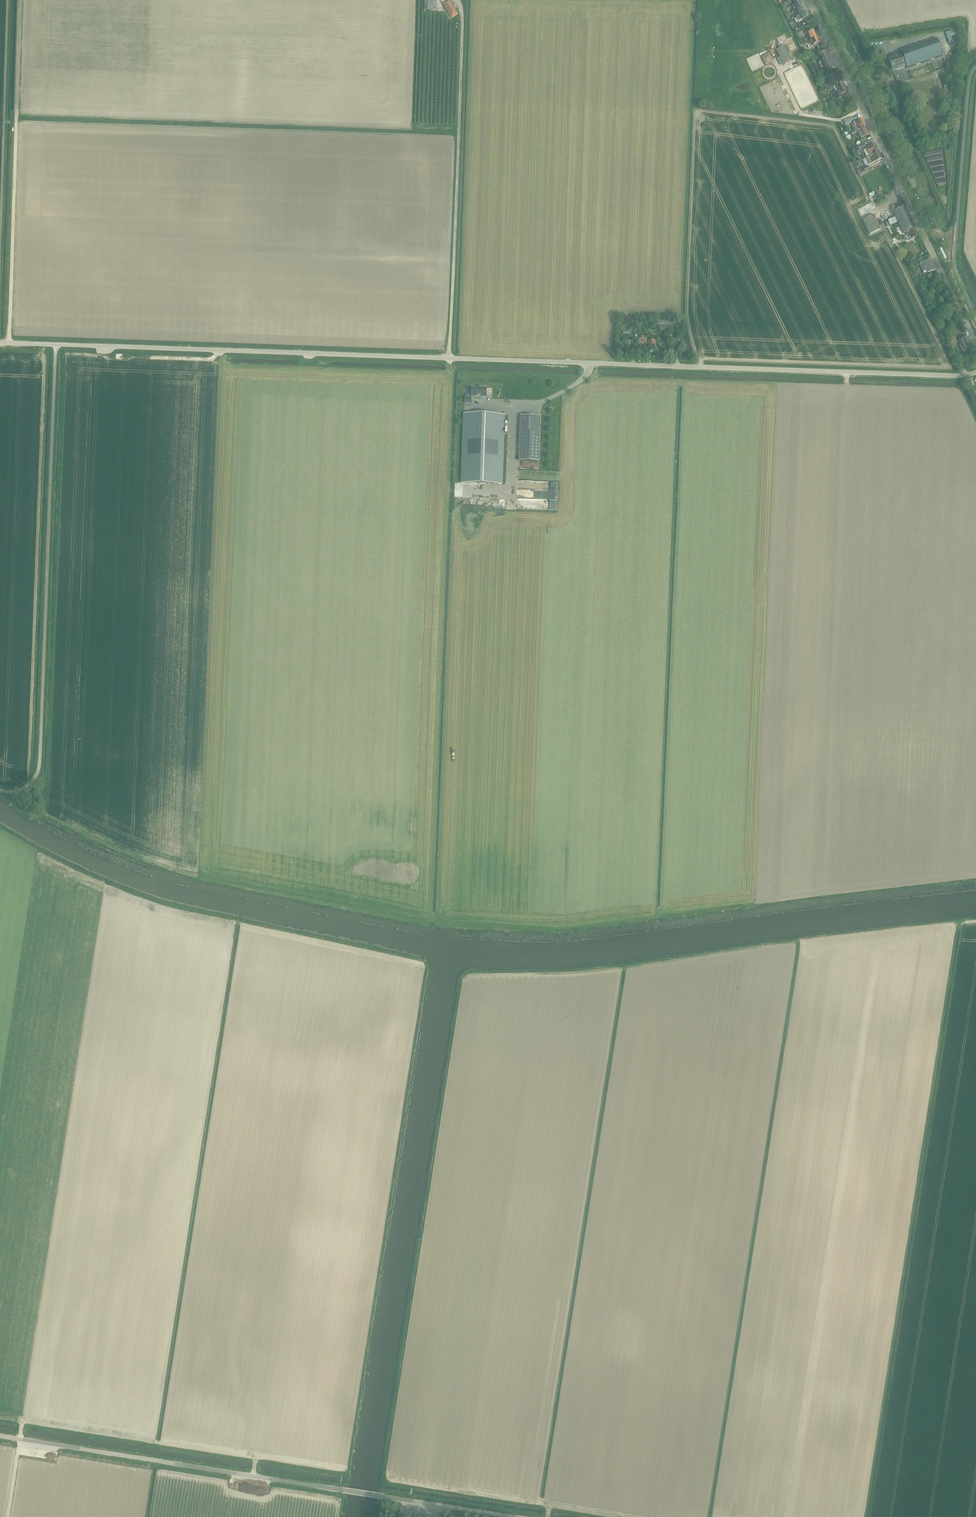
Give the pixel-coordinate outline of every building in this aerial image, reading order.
[(436,0),(425,0),(425,11),(436,11),(436,0)] [(795,4),(795,5),(797,9),(801,7),(805,6),(802,0),(798,0),(796,1),(797,3),(795,4)] [(452,18),(458,14),(449,1),(442,3),(452,18)] [(801,7),(797,9),(800,15),(808,11),(805,6),(801,7)] [(798,16),(796,17),(797,19),(798,22),(802,20),(805,19),(809,17),(810,16),(808,12),(808,11),(800,15),(798,16)] [(808,34),(811,40),(816,37),(814,31),(808,34)] [(816,37),(811,40),(814,46),(821,42),(819,38),(817,39),(816,37)] [(811,43),(808,38),(802,41),(805,46),(811,43)] [(902,55),(889,59),(893,71),(906,67),(907,69),(942,56),(936,38),(900,51),(902,55)] [(785,47),(777,51),(779,57),(777,58),(780,65),(783,64),(792,60),(791,59),(794,58),(788,46),(786,47),(785,47)] [(827,71),(836,68),(828,50),(820,54),(826,66),(825,66),(827,71)] [(762,58),(766,66),(774,62),(770,54),(762,58)] [(840,95),(847,92),(843,82),(835,86),(837,91),(833,93),(836,100),(842,98),(840,95)] [(851,124),(855,131),(856,130),(856,131),(867,126),(863,118),(858,121),(854,123),(851,124)] [(865,137),(870,134),(867,126),(856,131),(857,131),(861,138),(865,136),(865,137)] [(864,143),(856,148),(858,152),(866,148),(864,143)] [(864,150),(867,157),(870,156),(873,154),(879,152),(875,145),(870,147),(864,150)] [(863,168),(857,171),(859,176),(870,170),(868,166),(882,160),(879,153),(879,152),(873,154),(870,156),(867,157),(865,158),(865,159),(863,160),(866,166),(866,167),(863,168)] [(887,225),(890,223),(891,225),(898,222),(903,234),(906,232),(910,240),(919,236),(915,228),(905,206),(897,210),(895,206),(891,208),(895,217),(885,222),(887,225)] [(875,215),(863,220),(870,235),(881,229),(875,215)] [(924,276),(934,271),(935,270),(931,260),(926,262),(924,258),(915,262),(917,267),(920,266),(923,272),(922,272),(924,276)] [(647,336),(642,336),(642,334),(639,334),(638,344),(641,344),(641,345),(644,345),(644,344),(647,344),(647,336)] [(963,352),(965,351),(973,347),(967,337),(960,340),(961,344),(960,345),(963,352)] [(486,397),(487,388),(472,387),(471,396),(486,397)] [(503,484),(505,415),(463,413),(461,483),(503,484)] [(539,461),(541,416),(520,416),(519,461),(539,461)]
